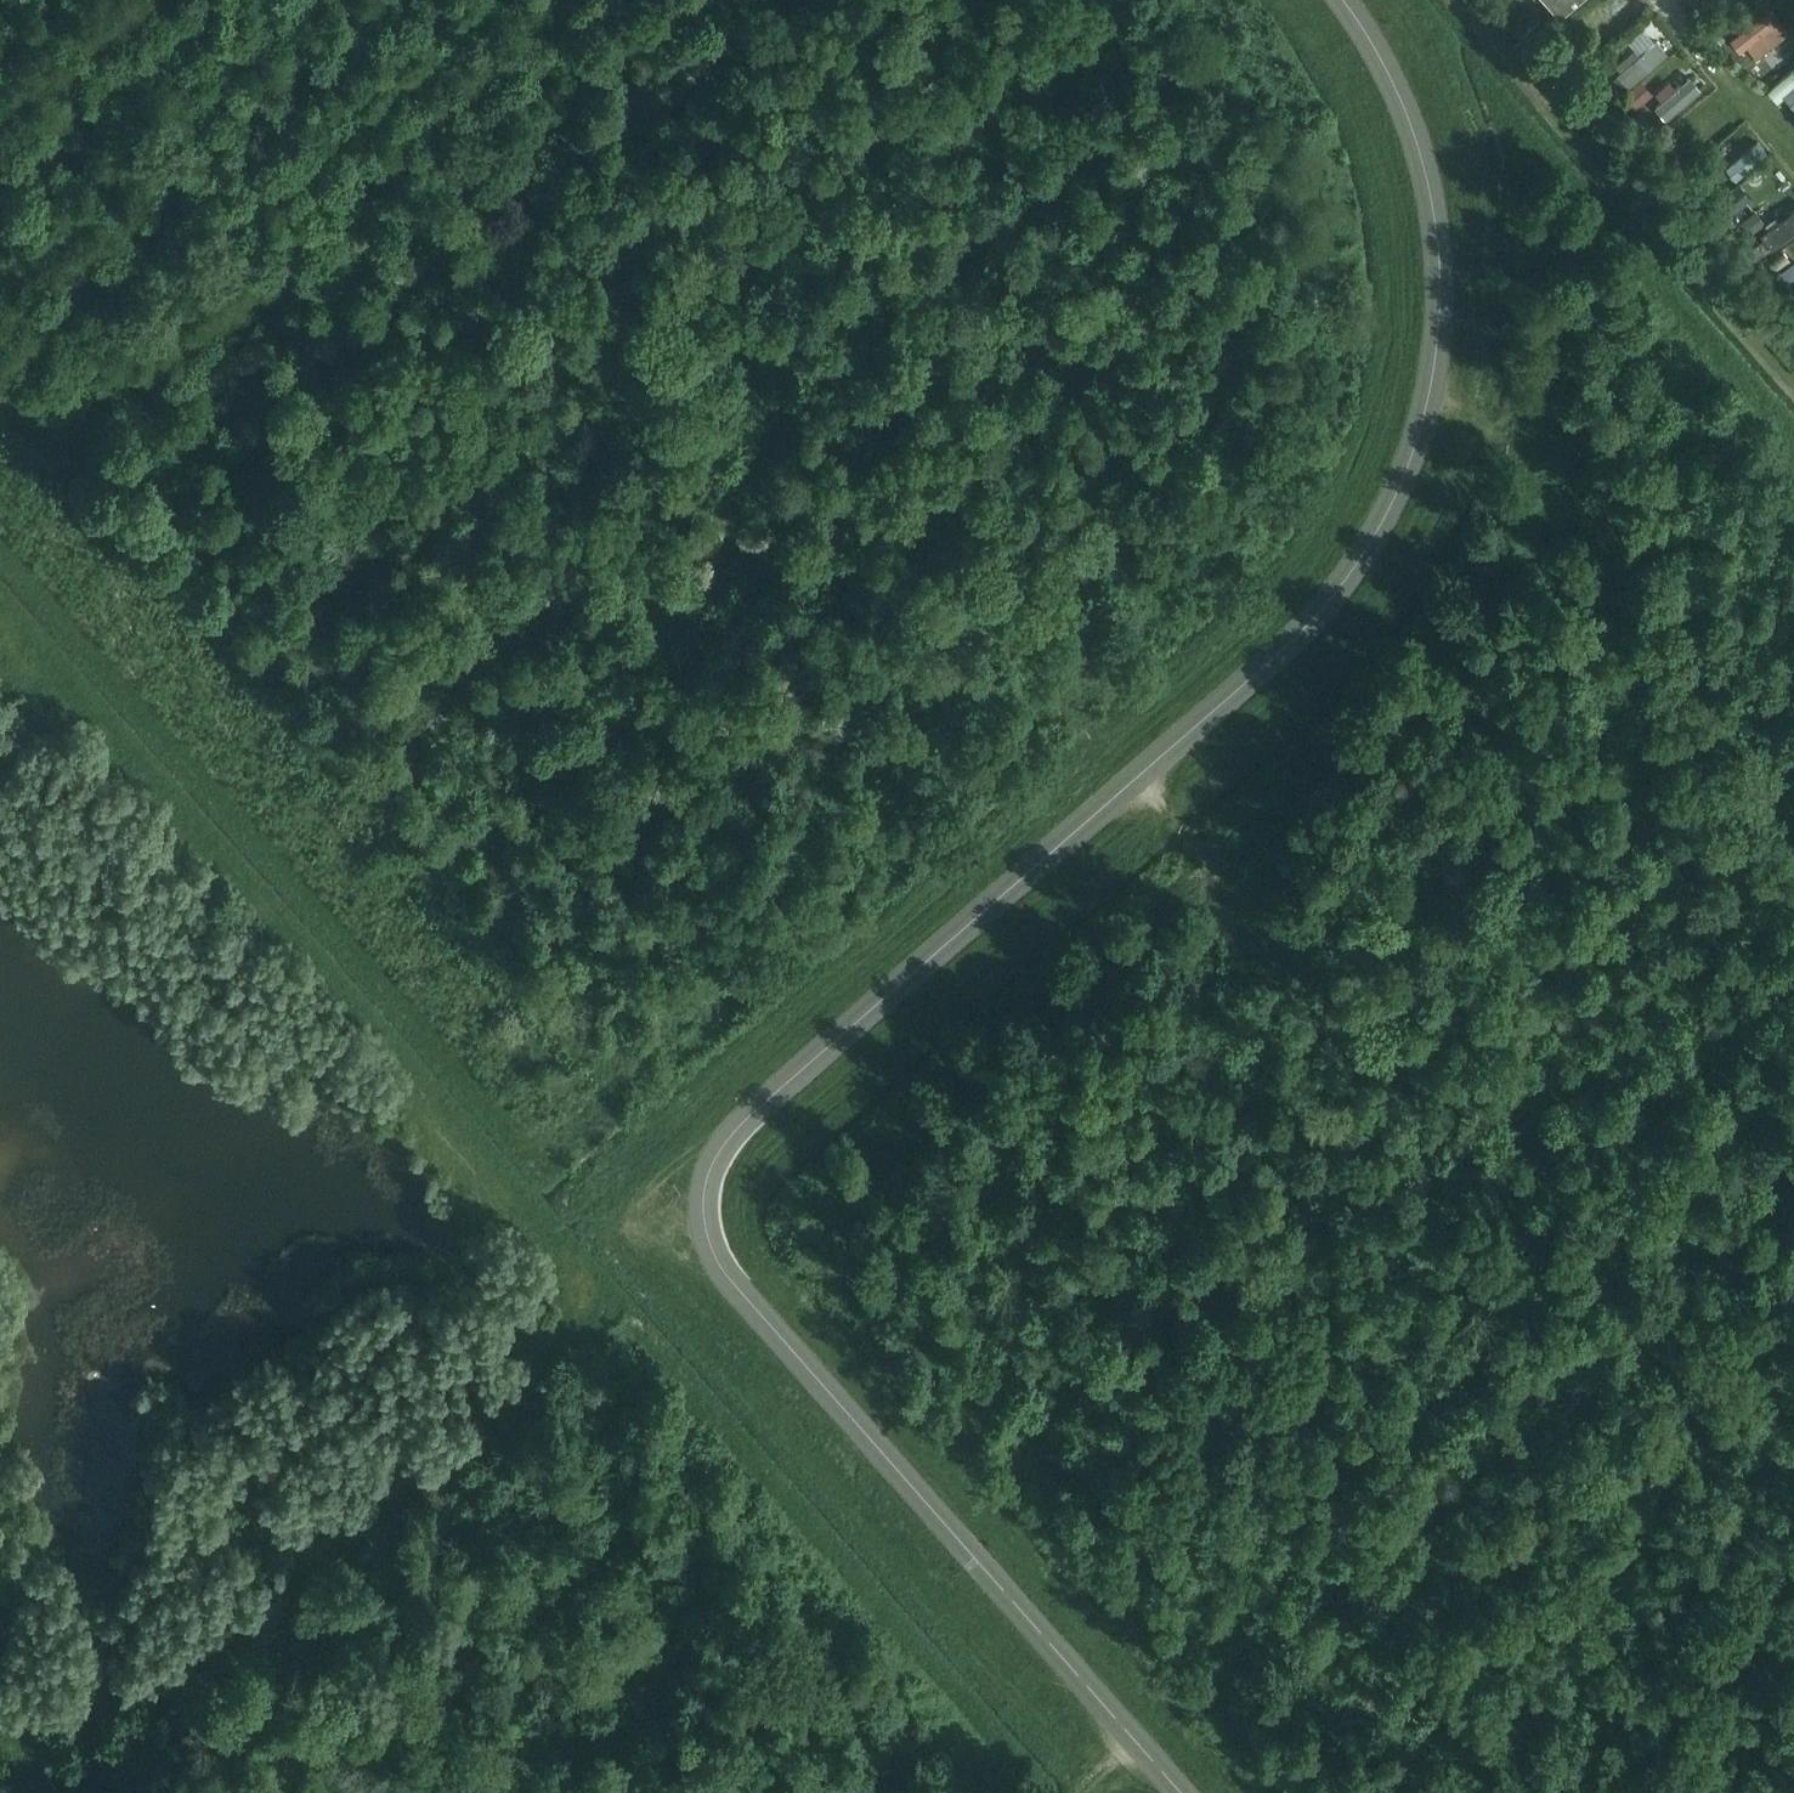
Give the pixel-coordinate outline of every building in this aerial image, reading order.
[(1561,17),(1580,0),(1546,0),(1561,17)] [(1743,42),(1754,57),(1767,48),(1756,32),(1773,20),(1764,7),(1718,40),(1728,54),(1743,42)] [(1613,58),(1637,81),(1668,47),(1643,25),(1613,58)] [(1793,89),(1793,61),(1765,87),(1779,103),(1793,89)] [(1725,163),(1738,179),(1771,151),(1758,135),(1725,163)] [(1793,236),(1793,201),(1757,235),(1774,254),(1793,236)] [(1793,283),(1793,262),(1780,273),(1790,287),(1793,283)]
